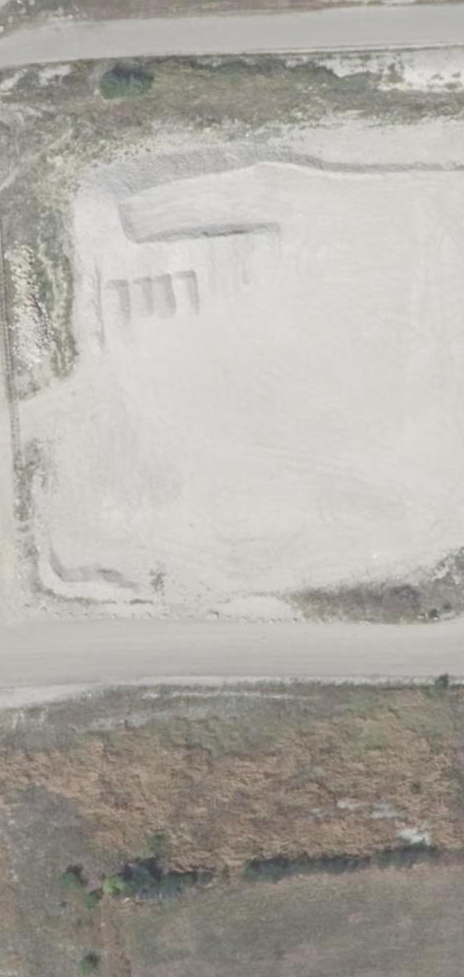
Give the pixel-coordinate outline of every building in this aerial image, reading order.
[(447,413),(463,412),(463,402),(446,403),(447,413)]
